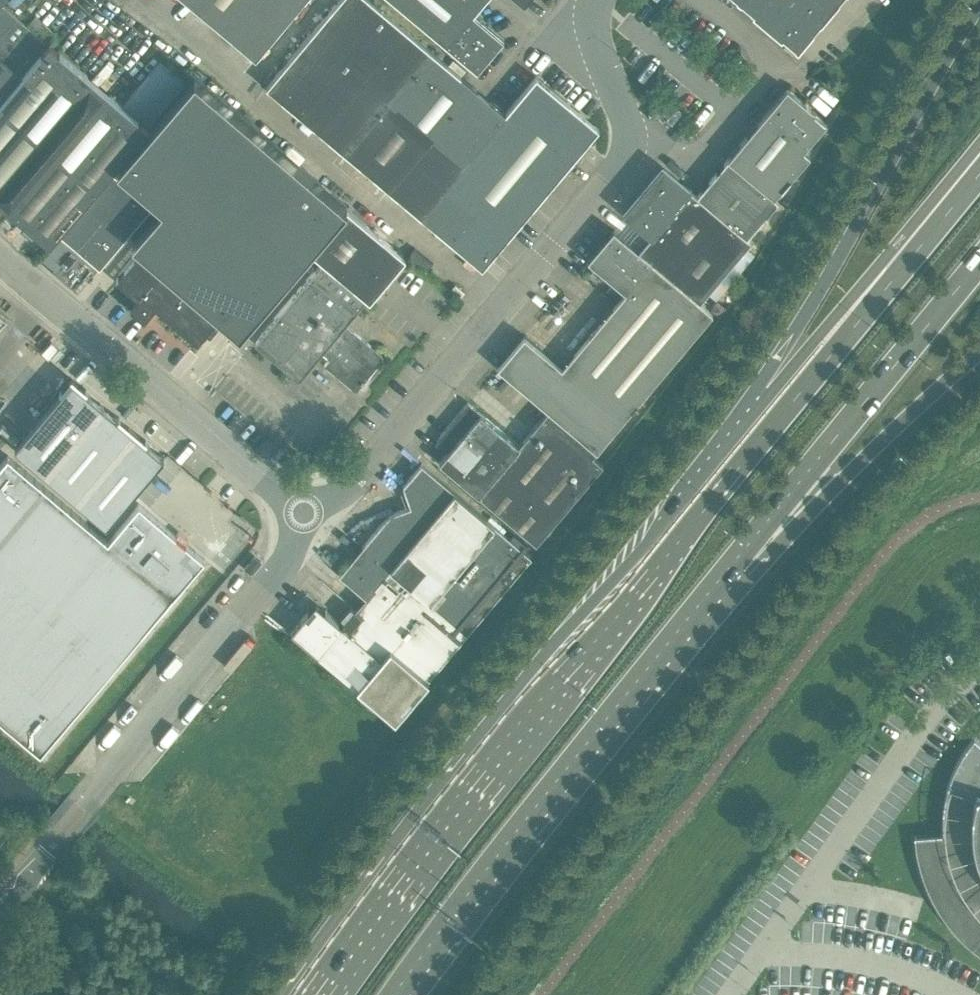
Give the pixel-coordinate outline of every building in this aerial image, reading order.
[(257,0),(187,0),(228,34),(257,0)] [(398,23),(371,0),(338,0),(266,86),(312,125),(398,23)] [(483,0),(393,0),(477,70),(503,38),(473,13),(483,0)] [(797,49),(838,0),(738,0),(797,49)] [(47,44),(1,3),(0,4),(0,98),(47,44)] [(343,151),(391,93),(429,48),(398,23),(312,125),(343,151)] [(0,98),(0,202),(48,243),(59,231),(112,169),(147,129),(47,44),(0,98)] [(505,112),(468,81),(429,48),(391,93),(436,132),(466,157),(505,112)] [(194,75),(116,166),(161,204),(131,239),(141,247),(142,248),(116,279),(138,298),(130,308),(144,319),(155,306),(197,341),(204,332),(210,336),(224,319),(239,331),(308,249),(345,207),(346,205),(241,115),(194,75)] [(508,235),(585,143),(598,128),(536,75),(505,112),(466,157),(467,158),(446,183),(477,209),(508,235)] [(803,148),(826,120),(786,87),(727,157),(773,196),(809,153),(803,148)] [(389,189),(436,132),(391,93),(343,151),(389,189)] [(467,158),(466,157),(436,132),(389,189),(419,215),(446,183),(467,158)] [(746,236),(777,199),(773,196),(727,157),(696,194),(746,236)] [(699,301),(750,240),(746,236),(696,194),(689,188),(662,165),(623,211),(650,234),(637,250),(699,301)] [(99,265),(152,203),(112,169),(59,231),(99,265)] [(450,240),(477,209),(446,183),(419,215),(450,240)] [(344,323),(365,297),(369,300),(405,257),(345,207),(308,251),(320,262),(260,332),(275,345),(273,347),(286,358),(288,355),(305,370),(321,350),(329,357),(324,363),(355,390),(362,382),(362,383),(364,380),(384,356),(344,323)] [(482,266),(508,235),(477,209),(450,240),(482,266)] [(654,380),(712,311),(699,301),(637,250),(613,229),(587,259),(625,291),(593,329),(654,380)] [(622,419),(654,380),(593,329),(561,366),(523,334),(497,366),(509,376),(548,409),(596,449),(609,434),(622,419)] [(72,379),(14,446),(45,472),(102,405),(72,379)] [(535,543),(602,463),(592,454),(596,449),(548,409),(518,444),(467,401),(440,434),(443,437),(438,444),(447,451),(439,461),(535,543)] [(102,405),(45,472),(76,498),(133,430),(102,405)] [(133,430),(76,498),(106,524),(164,456),(133,430)] [(0,463),(0,717),(40,751),(204,558),(186,542),(176,534),(139,502),(108,539),(8,454),(0,463)] [(394,718),(531,555),(421,462),(402,485),(410,505),(389,513),(361,545),(338,573),(373,602),(362,615),(348,603),(339,614),(345,619),(342,623),(325,609),(307,611),(291,630),(394,718)] [(251,573),(261,561),(254,555),(244,567),(251,573)] [(973,737),(972,738),(966,746),(960,755),(955,764),(951,773),(948,783),(945,792),(943,802),(942,812),(942,822),(942,832),(917,834),(918,846),(920,858),(924,869),(927,880),(932,891),(938,901),(944,911),(951,921),(959,930),(967,938),(976,946),(979,948),(979,742),(973,737)]
